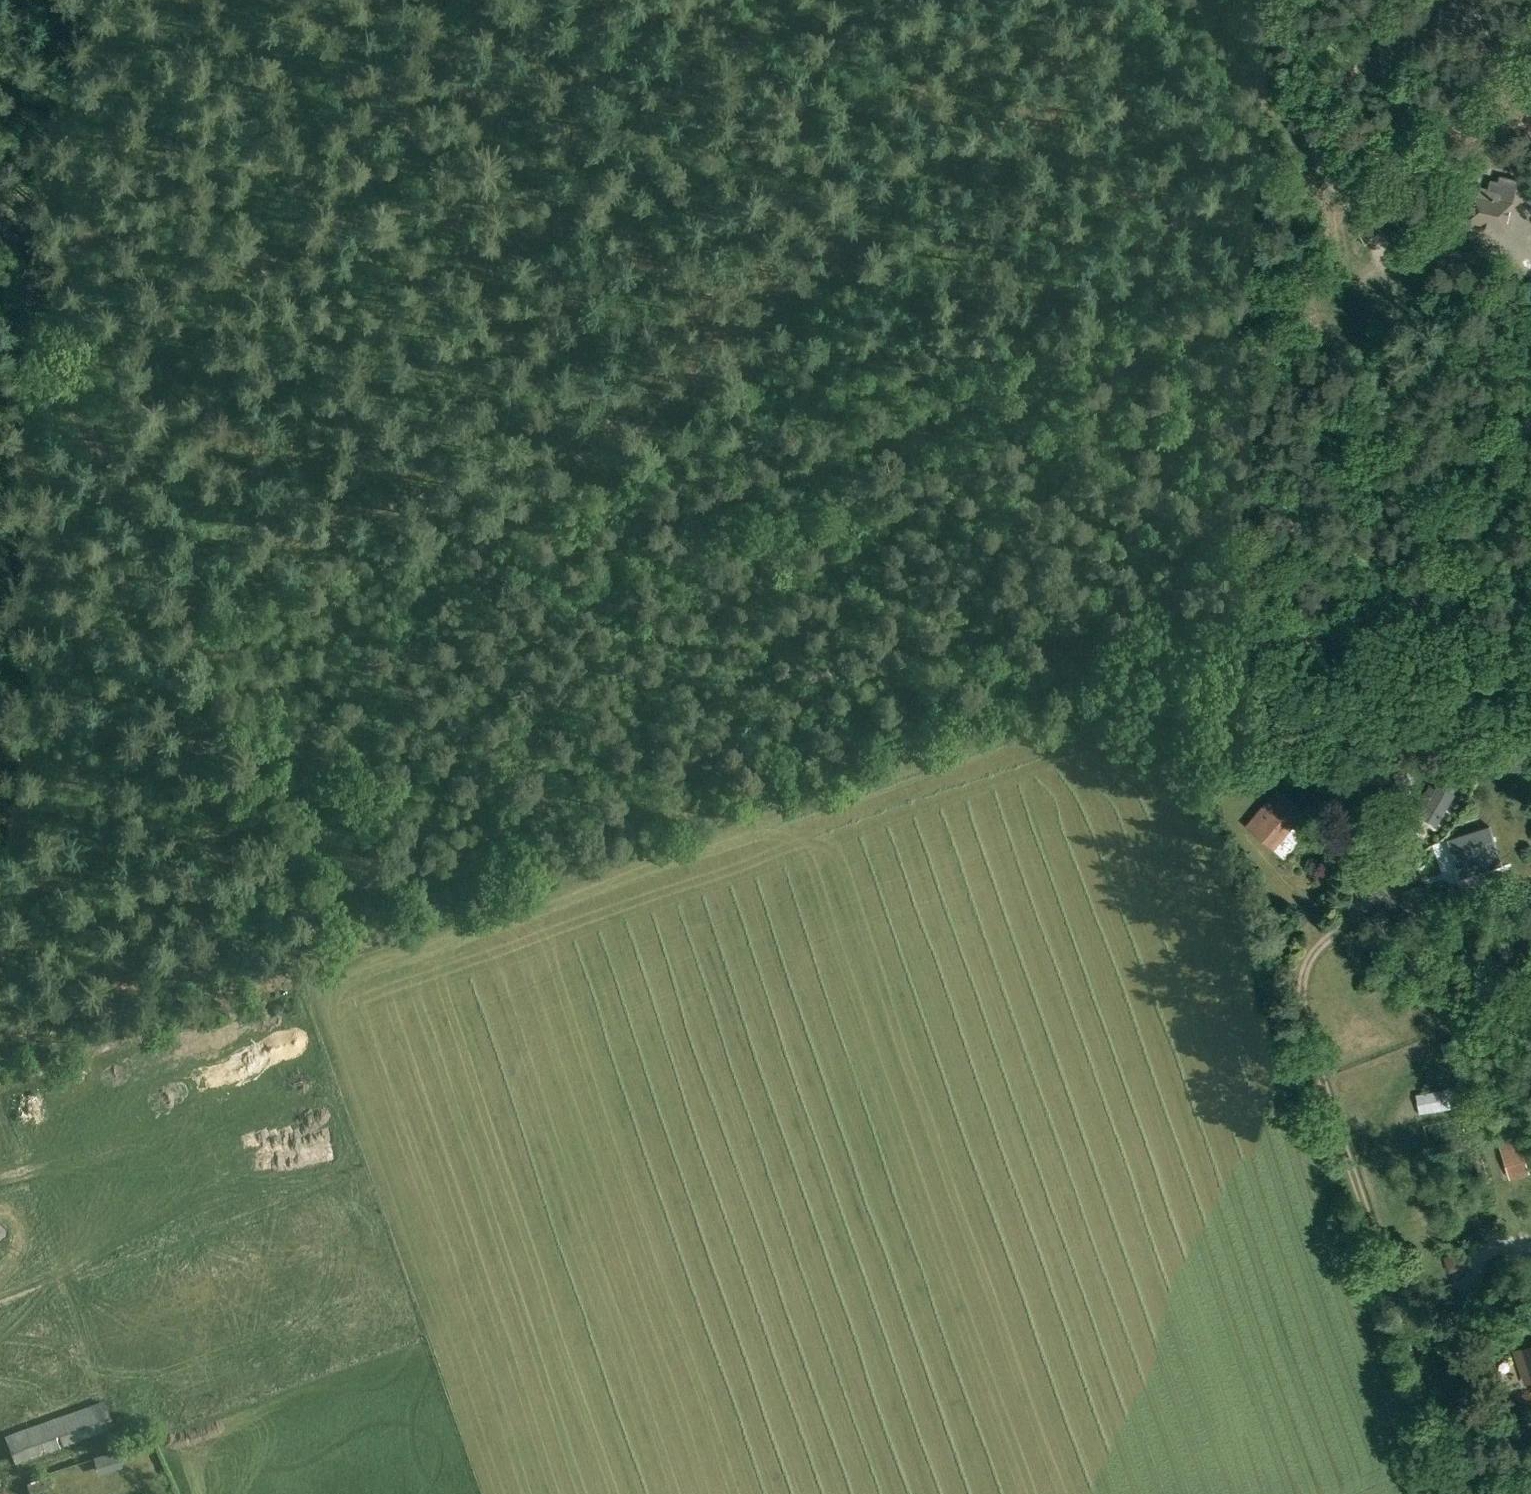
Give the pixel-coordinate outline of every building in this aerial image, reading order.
[(1467,222),(1506,230),(1516,186),(1502,183),(1498,200),(1473,194),(1467,222)] [(1405,762),(1393,765),(1400,792),(1413,788),(1405,762)] [(1448,771),(1420,817),(1437,826),(1465,780),(1448,771)] [(1288,797),(1279,790),(1249,825),(1274,847),(1285,834),(1283,832),(1291,823),(1298,829),(1306,819),(1285,801),(1288,797)] [(1490,827),(1448,841),(1460,879),(1502,865),(1490,827)] [(1436,845),(1444,863),(1454,859),(1446,841),(1436,845)] [(1421,885),(1401,891),(1405,907),(1426,902),(1421,885)] [(1530,1173),(1517,1131),(1497,1137),(1510,1179),(1530,1173)] [(16,1464),(117,1428),(106,1399),(7,1435),(16,1464)] [(27,1482),(31,1493),(56,1484),(51,1472),(27,1482)]
